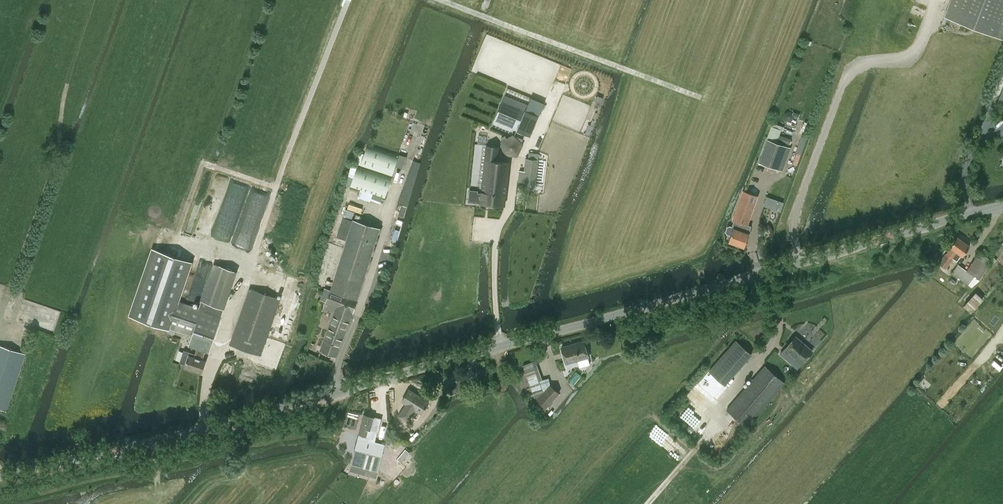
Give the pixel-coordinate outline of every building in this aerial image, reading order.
[(945,15),(1002,38),(1002,37),(1002,0),(951,0),(945,15)] [(600,106),(603,97),(598,95),(594,104),(600,106)] [(530,97),(525,110),(538,115),(543,103),(530,97)] [(502,101),(494,120),(517,130),(530,135),(538,115),(525,110),(502,101)] [(589,124),(585,134),(589,135),(597,113),(595,112),(590,125),(589,124)] [(790,112),(789,112),(788,112),(787,112),(786,113),(785,113),(785,114),(785,115),(785,116),(785,117),(785,118),(786,119),(787,119),(787,120),(788,120),(790,120),(791,120),(792,119),(792,118),(793,117),(793,116),(793,115),(793,114),(792,113),(791,112),(790,112)] [(771,126),(767,138),(769,139),(777,142),(780,134),(781,130),(771,126)] [(801,135),(796,151),(797,152),(801,153),(807,137),(801,135)] [(513,136),(502,142),(505,154),(516,155),(521,144),(513,136)] [(779,169),(788,146),(777,142),(769,139),(761,163),(779,169)] [(367,144),(360,166),(392,176),(399,154),(367,144)] [(470,189),(468,201),(504,205),(509,162),(496,160),(498,146),(487,145),(481,193),(477,192),(478,190),(470,189)] [(529,158),(526,158),(524,171),(520,170),(518,181),(533,183),(535,183),(538,160),(539,153),(530,152),(529,158)] [(797,165),(801,153),(797,152),(793,163),(797,165)] [(399,201),(408,204),(421,162),(412,159),(399,201)] [(392,176),(357,165),(350,187),(385,198),(392,176)] [(728,226),(726,230),(727,232),(731,234),(729,241),(744,246),(749,233),(751,226),(746,224),(751,210),(756,195),(750,193),(745,191),(739,205),(734,220),(732,225),(730,225),(728,226)] [(764,205),(771,207),(774,198),(767,196),(764,205)] [(349,203),(348,208),(362,211),(364,206),(349,203)] [(357,299),(363,282),(380,227),(353,219),(331,290),(357,299)] [(208,233),(198,229),(196,235),(206,238),(208,233)] [(946,253),(939,263),(946,268),(953,258),(957,261),(961,255),(963,256),(970,245),(957,236),(950,246),(951,247),(947,254),(946,253)] [(981,251),(986,256),(989,253),(984,248),(981,251)] [(177,301),(191,262),(154,249),(131,315),(168,328),(174,330),(174,329),(176,330),(192,335),(189,345),(197,348),(205,351),(209,352),(222,316),(177,301)] [(958,264),(952,273),(969,284),(974,276),(979,279),(989,267),(977,258),(967,271),(958,264)] [(212,270),(201,301),(224,309),(234,278),(237,271),(214,263),(212,270)] [(260,355),(280,298),(250,288),(230,345),(260,355)] [(353,312),(357,300),(331,290),(326,302),(332,304),(329,310),(333,312),(350,318),(352,312),(353,312)] [(975,291),(962,304),(970,312),(983,298),(975,291)] [(58,318),(60,310),(51,308),(50,316),(58,318)] [(350,318),(333,312),(332,315),(334,315),(323,344),(321,350),(336,356),(350,318)] [(956,341),(973,356),(993,335),(976,319),(956,341)] [(785,348),(780,354),(790,363),(795,357),(802,363),(812,351),(796,336),(785,348)] [(566,362),(588,356),(584,339),(561,345),(566,362)] [(745,361),(752,353),(735,340),(729,347),(745,361)] [(25,354),(0,345),(0,409),(5,411),(25,354)] [(184,350),(180,362),(185,364),(185,366),(202,372),(206,361),(202,359),(204,354),(205,351),(197,348),(196,351),(195,354),(184,350)] [(747,426),(785,383),(765,366),(727,409),(747,426)] [(725,384),(710,370),(698,384),(714,397),(725,384)] [(464,378),(447,383),(451,395),(468,389),(464,378)] [(546,407),(559,393),(550,385),(537,399),(546,407)] [(400,402),(394,412),(399,415),(398,416),(408,422),(411,417),(417,421),(421,413),(429,401),(409,389),(402,401),(406,404),(405,405),(400,402)] [(353,456),(351,464),(377,471),(385,444),(375,441),(377,432),(378,432),(381,418),(374,417),(374,416),(364,414),(353,456)] [(409,453),(405,450),(397,460),(401,463),(409,453)]
